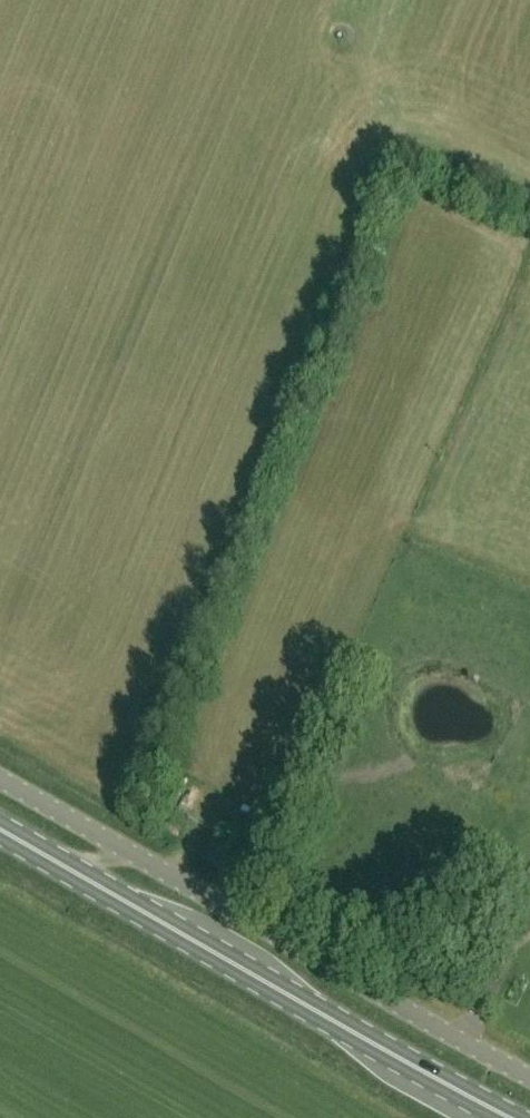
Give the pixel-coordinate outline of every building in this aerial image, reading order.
[(171,791),(186,797),(193,781),(178,775),(171,791)]
